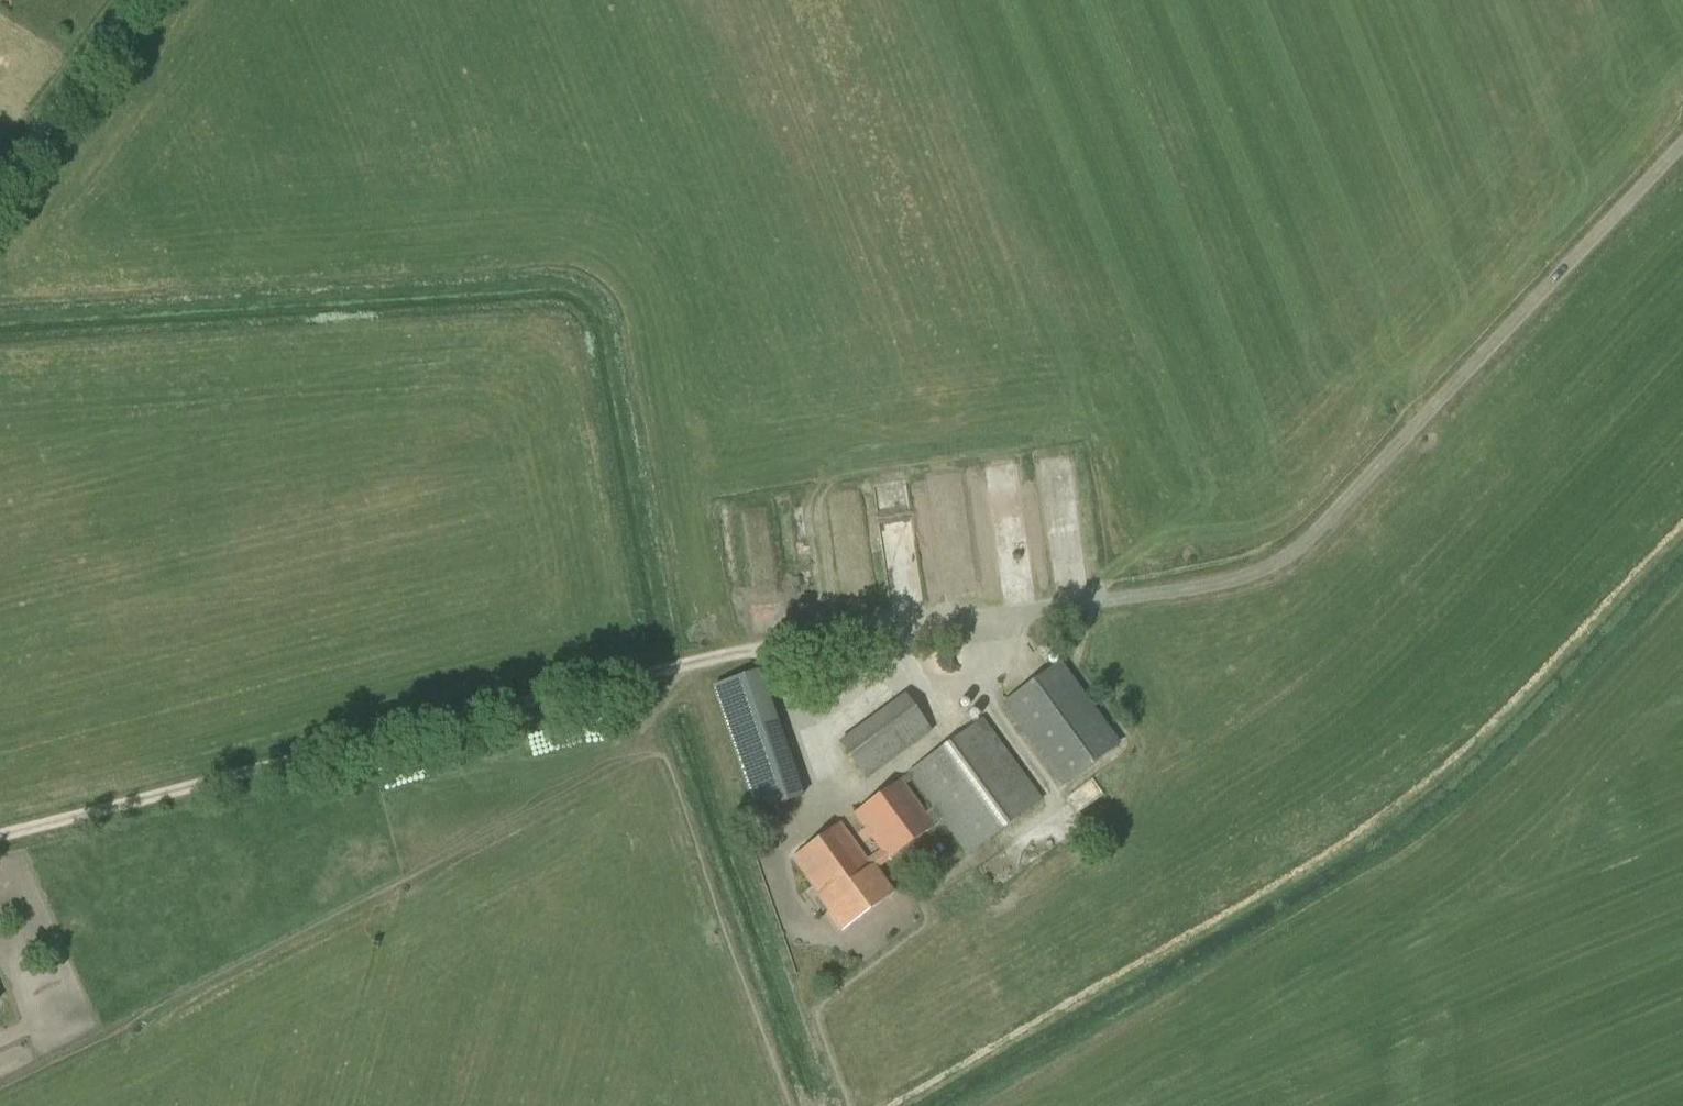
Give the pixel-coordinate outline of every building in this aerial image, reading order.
[(1003,701),(1001,703),(1061,787),(1121,744),(1061,660),(1003,701)] [(802,799),(759,671),(711,687),(755,816),(802,799)] [(931,732),(905,696),(841,743),(867,779),(931,732)] [(942,818),(967,855),(1044,800),(984,717),(909,772),(901,779),(853,813),(881,852),(869,859),(840,821),(792,858),(819,897),(818,898),(843,931),(894,893),(876,869),(935,825),(934,824),(942,818)]
